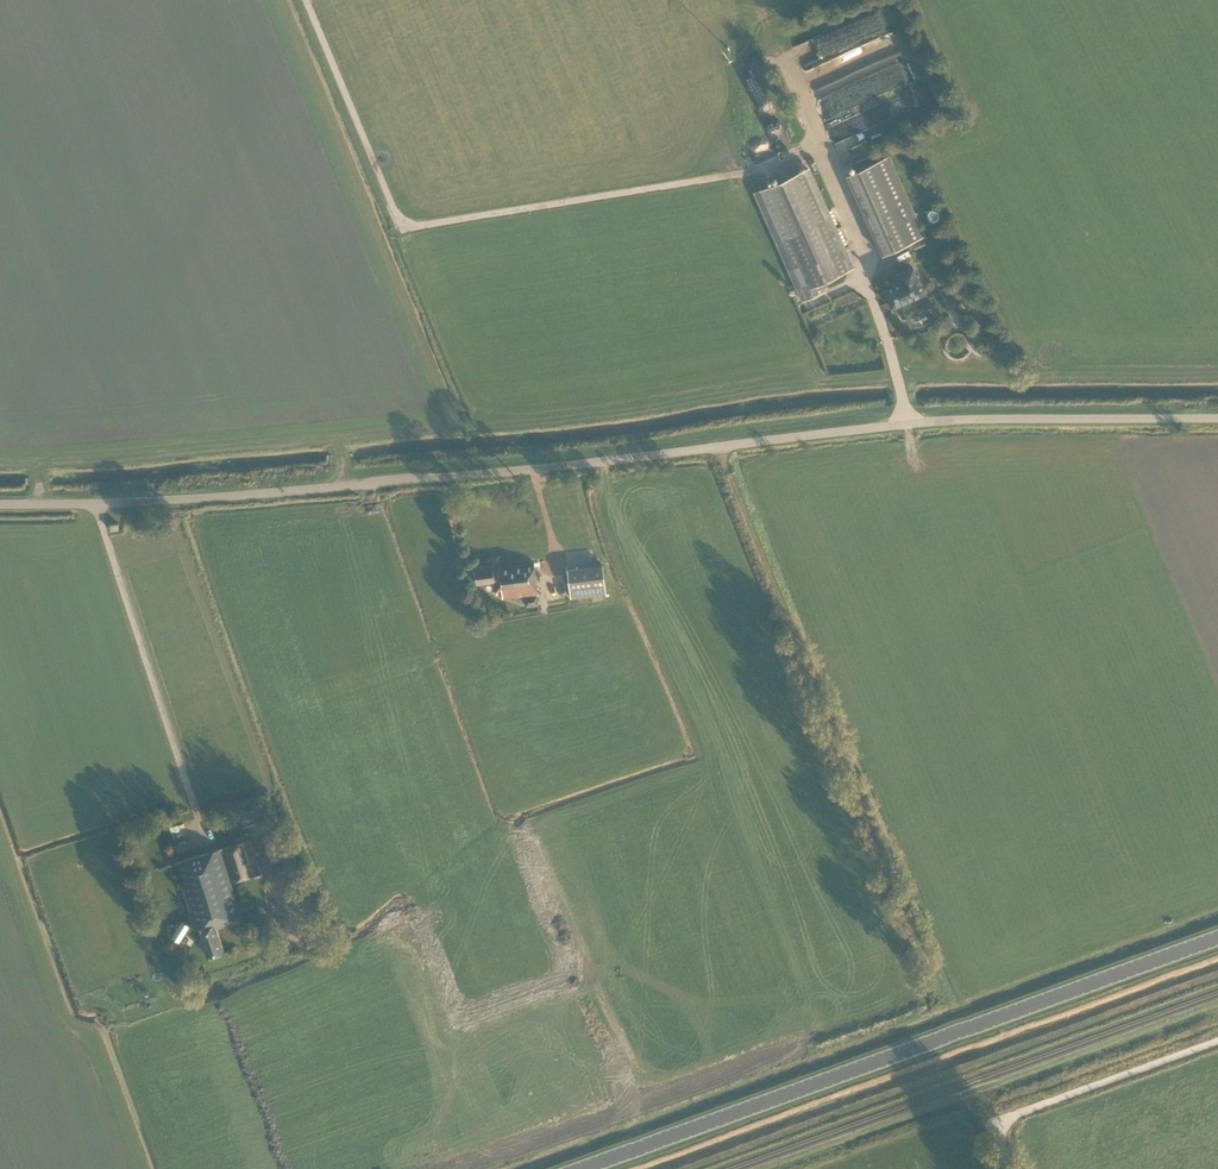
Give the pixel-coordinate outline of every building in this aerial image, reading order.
[(835,139),(922,107),(902,51),(899,52),(890,30),(858,42),(868,68),(816,87),(820,98),(864,82),(873,107),(829,123),(835,139)] [(759,101),(775,98),(773,88),(757,90),(759,101)] [(925,235),(889,156),(847,175),(882,254),(925,235)] [(852,267),(808,168),(756,191),(787,260),(785,261),(802,300),(825,290),(821,281),(852,267)] [(924,292),(913,266),(896,274),(900,282),(884,289),(892,307),(924,292)] [(812,325),(854,309),(851,300),(862,296),(860,289),(806,310),(812,325)] [(537,592),(533,561),(498,565),(497,567),(492,567),(491,563),(473,565),(475,582),(495,579),(496,593),(502,592),(502,596),(537,592)] [(606,592),(603,563),(567,567),(571,596),(606,592)] [(260,873),(249,838),(174,862),(195,928),(198,927),(207,955),(225,949),(218,927),(244,918),(233,882),(260,873)] [(184,931),(189,925),(183,921),(178,928),(184,931)]
